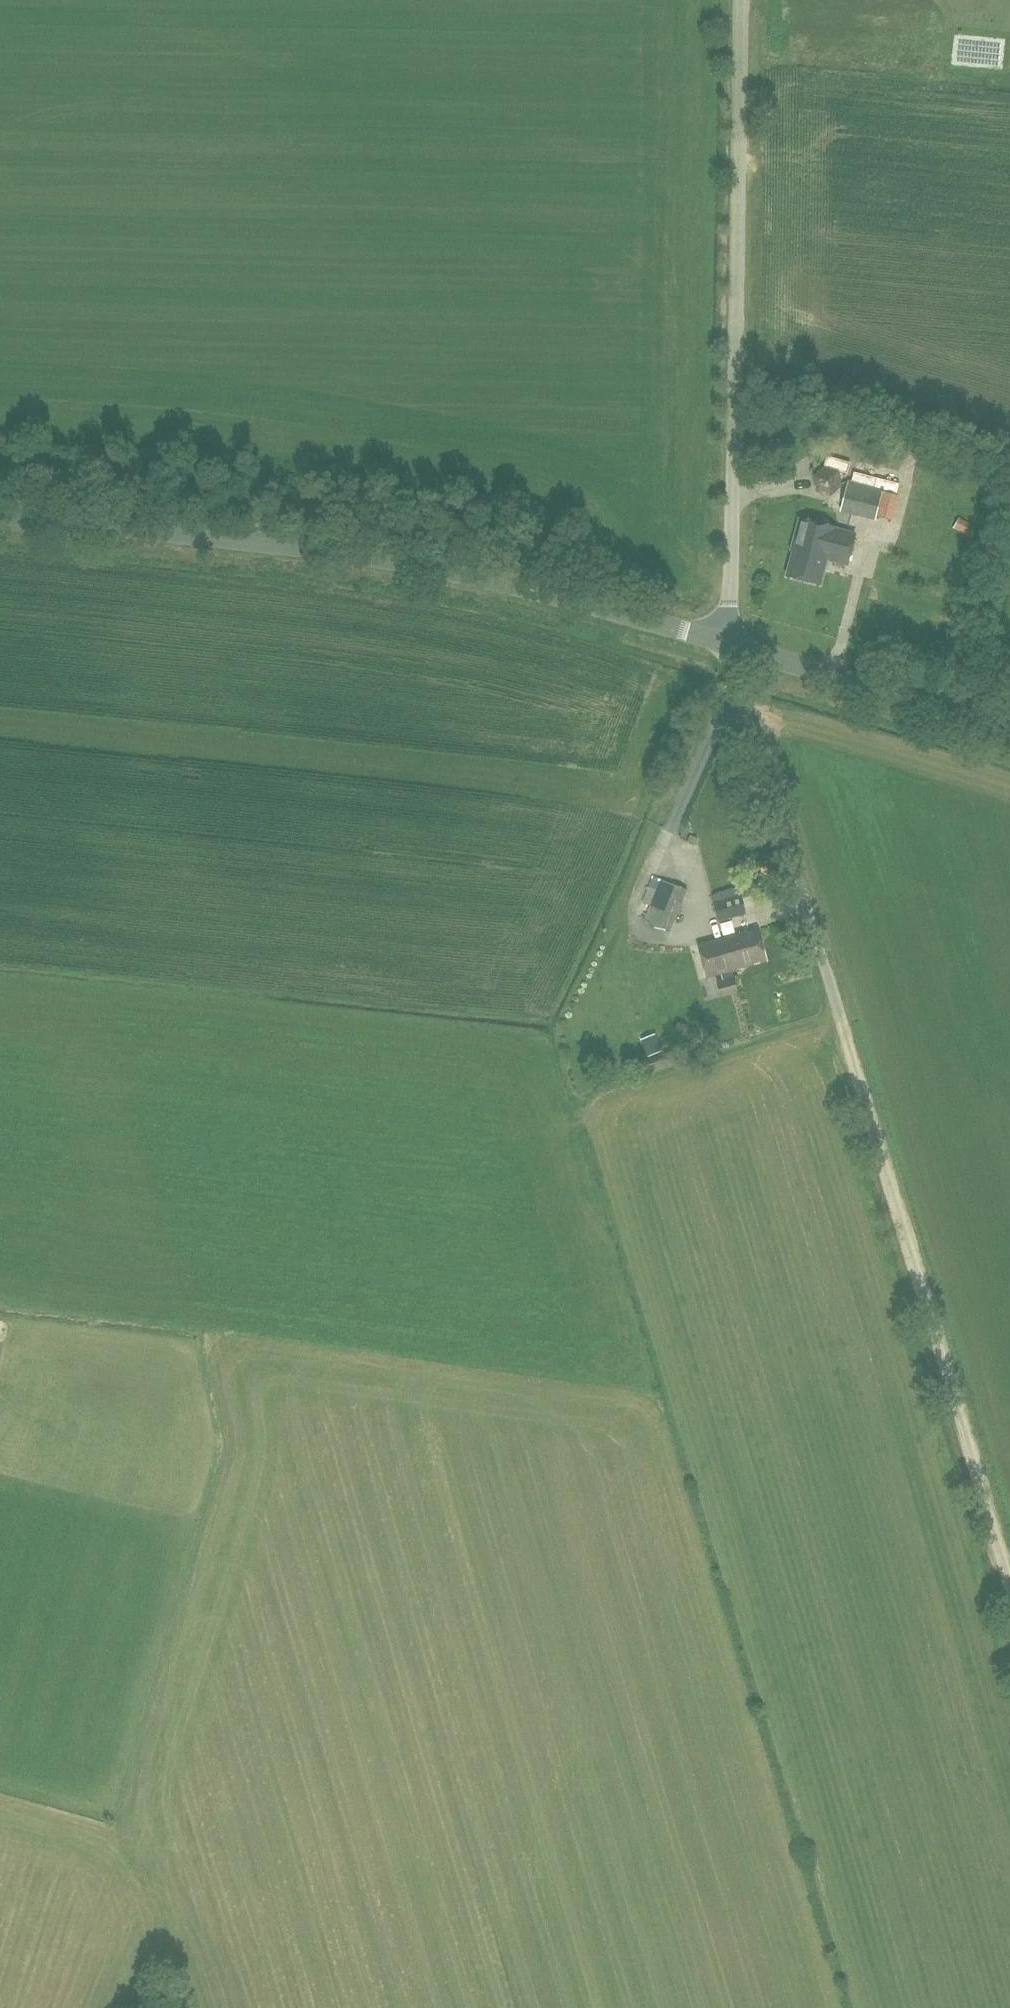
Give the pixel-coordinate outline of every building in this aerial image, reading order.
[(853,472),(855,463),(834,457),(831,467),(853,472)] [(841,486),(838,473),(826,467),(814,476),(817,492),(831,496),(841,486)] [(883,490),(875,488),(849,482),(841,512),(875,521),(883,490)] [(887,489),(880,518),(899,522),(906,493),(887,489)] [(795,551),(789,577),(822,585),(829,560),(830,560),(839,562),(847,564),(855,534),(838,529),(802,520),(793,550),(793,551),(795,551)] [(646,917),(673,929),(691,889),(665,877),(646,917)] [(749,915),(741,887),(710,894),(719,922),(749,915)] [(760,930),(725,939),(734,970),(768,961),(760,930)] [(734,970),(725,939),(699,946),(708,977),(734,970)] [(727,996),(742,990),(737,977),(722,983),(727,996)]
